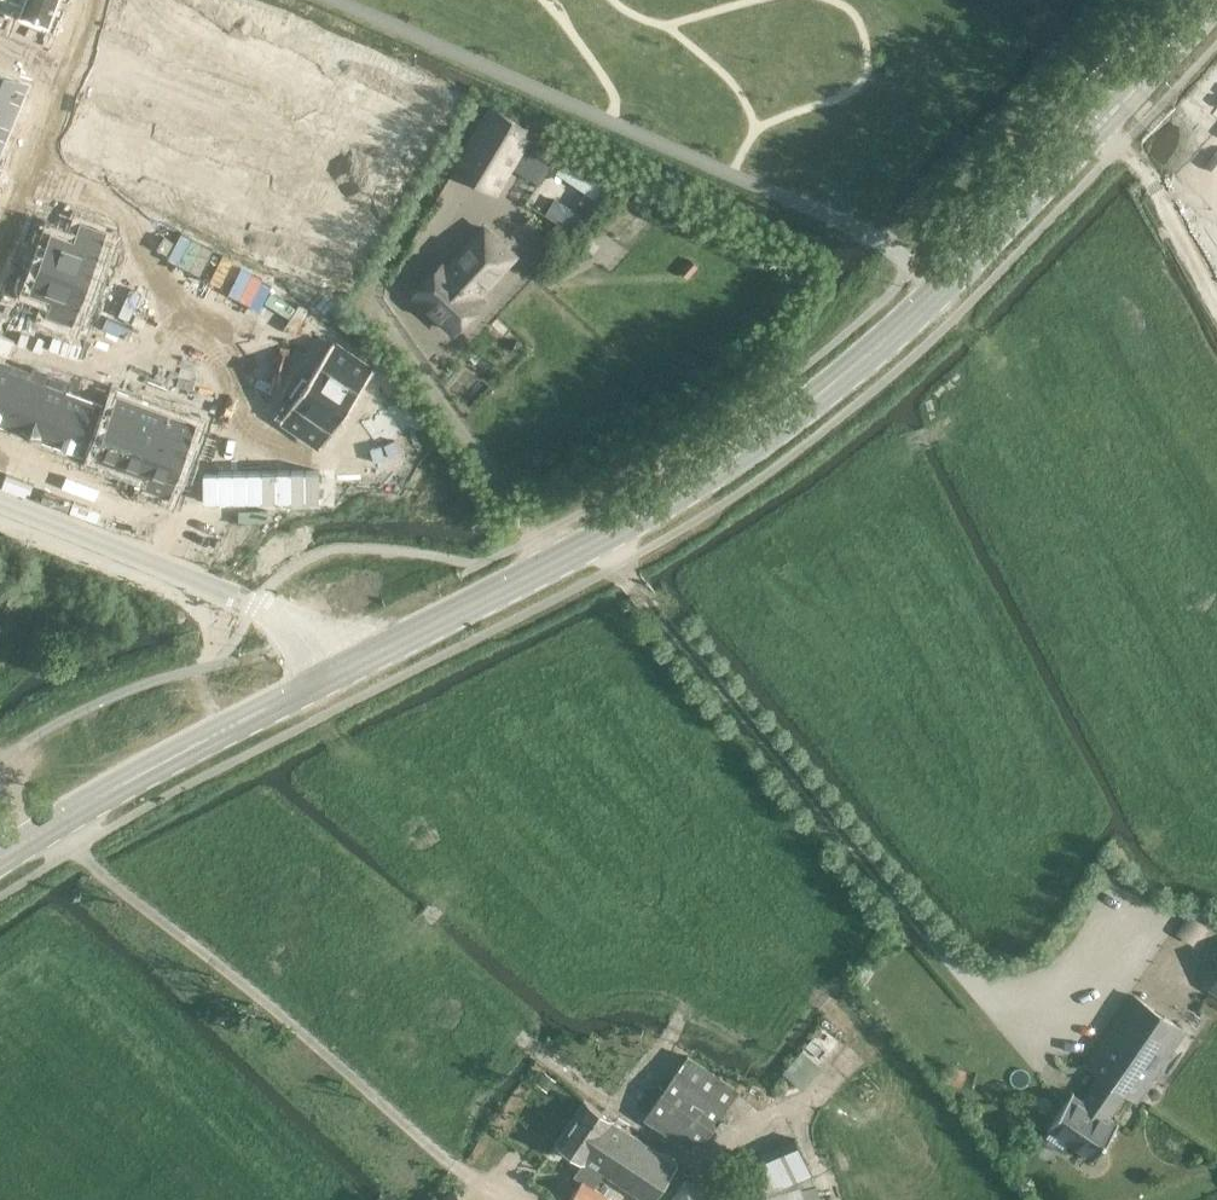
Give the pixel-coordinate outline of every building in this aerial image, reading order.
[(7,7),(52,24),(61,0),(9,0),(7,7)] [(123,29),(151,41),(156,43),(156,44),(159,45),(156,53),(181,64),(187,51),(194,54),(194,53),(202,57),(211,61),(223,34),(199,23),(202,15),(196,13),(183,7),(167,0),(136,0),(133,8),(132,8),(123,29)] [(830,57),(841,32),(831,28),(820,52),(830,57)] [(245,57),(236,78),(264,91),(264,90),(269,92),(269,93),(272,94),(269,102),(294,113),(300,100),(307,103),(307,102),(315,106),(315,107),(324,110),(336,83),(311,72),(315,64),(309,62),(309,63),(296,57),(296,56),(273,46),(273,47),(259,41),(259,40),(254,38),(252,41),(253,41),(246,57),(245,57)] [(16,120),(32,82),(0,69),(0,113),(16,120)] [(352,110),(339,139),(364,150),(367,142),(371,144),(371,143),(376,145),(376,146),(404,158),(406,153),(408,154),(409,153),(417,157),(417,158),(420,159),(433,132),(418,125),(421,117),(416,115),(415,115),(402,110),(402,109),(379,99),(379,100),(366,94),(366,93),(360,91),(359,94),(360,94),(352,110)] [(533,130),(492,106),(455,168),(497,193),(533,130)] [(71,147),(69,150),(75,152),(89,158),(111,168),(112,168),(125,174),(130,177),(134,169),(158,180),(170,152),(162,148),(161,149),(153,145),(146,141),(152,128),(127,117),(124,125),(120,124),(115,122),(115,121),(88,109),(78,131),(71,147)] [(1,156),(16,120),(0,113),(0,155),(1,156)] [(602,200),(612,185),(568,157),(558,172),(602,200)] [(183,197),(182,200),(188,202),(188,201),(201,207),(201,208),(224,218),(238,223),(237,224),(243,227),(247,219),(271,230),(283,202),(274,198),(274,199),(266,195),(259,191),(265,178),(240,167),(236,175),(233,174),(228,172),(228,171),(200,159),(191,180),(191,181),(184,197),(183,197)] [(295,226),(294,229),(300,231),(314,237),(313,237),(336,247),(350,252),(350,253),(355,255),(359,247),(374,254),(385,226),(381,224),(381,225),(373,222),(373,221),(371,220),(373,214),(345,202),(345,203),(340,201),(340,200),(337,199),(340,191),(315,180),(302,210),(303,210),(296,226),(295,226)] [(557,196),(547,212),(573,228),(583,213),(557,196)] [(54,231),(43,260),(91,278),(107,232),(83,223),(77,240),(54,231)] [(515,256),(485,228),(447,269),(442,264),(414,294),(455,332),(482,302),(477,297),(515,256)] [(551,234),(539,239),(546,257),(558,253),(551,234)] [(43,260),(33,289),(56,298),(50,314),(74,323),(91,278),(43,260)] [(139,289),(135,302),(160,311),(165,298),(139,289)] [(0,325),(0,326),(21,334),(28,318),(6,310),(0,325)] [(37,321),(32,333),(47,338),(51,326),(37,321)] [(250,324),(245,337),(270,346),(275,334),(250,324)] [(73,334),(69,346),(83,351),(88,340),(73,334)] [(245,337),(240,350),(266,359),(270,346),(245,337)] [(88,340),(83,351),(97,357),(102,345),(88,340)] [(335,340),(309,380),(349,407),(376,368),(335,340)] [(149,348),(140,374),(153,378),(162,353),(149,348)] [(162,353),(153,378),(166,383),(175,358),(162,353)] [(184,361),(175,386),(188,391),(197,366),(184,361)] [(14,427),(32,377),(0,365),(0,422),(14,427)] [(32,377),(14,427),(50,441),(69,390),(32,377)] [(309,380),(282,420),(323,447),(349,407),(309,380)] [(69,390),(50,441),(89,455),(107,404),(69,390)] [(116,407),(98,455),(122,464),(139,416),(116,407)] [(139,416),(122,464),(143,472),(161,424),(139,416)] [(161,424),(143,472),(152,475),(148,486),(172,494),(197,425),(179,419),(175,429),(161,424)] [(1196,942),(1214,915),(1198,904),(1180,931),(1196,942)] [(1185,1029),(1135,994),(1086,1065),(1099,1073),(1082,1099),(1072,1092),(1047,1128),(1068,1141),(1092,1157),(1091,1158),(1093,1159),(1118,1122),(1117,1121),(1117,1122),(1109,1116),(1125,1092),(1137,1099),(1185,1029)] [(815,1011),(774,1064),(804,1088),(846,1036),(815,1011)] [(736,1086),(686,1054),(648,1114),(697,1146),(736,1086)] [(585,1101),(557,1143),(586,1162),(576,1177),(583,1182),(571,1199),(612,1199),(594,1188),(603,1174),(643,1199),(719,1199),(674,1170),(680,1163),(585,1101)] [(758,1199),(818,1199),(799,1145),(744,1170),(758,1199)] [(451,1190),(439,1199),(460,1199),(451,1190)]
